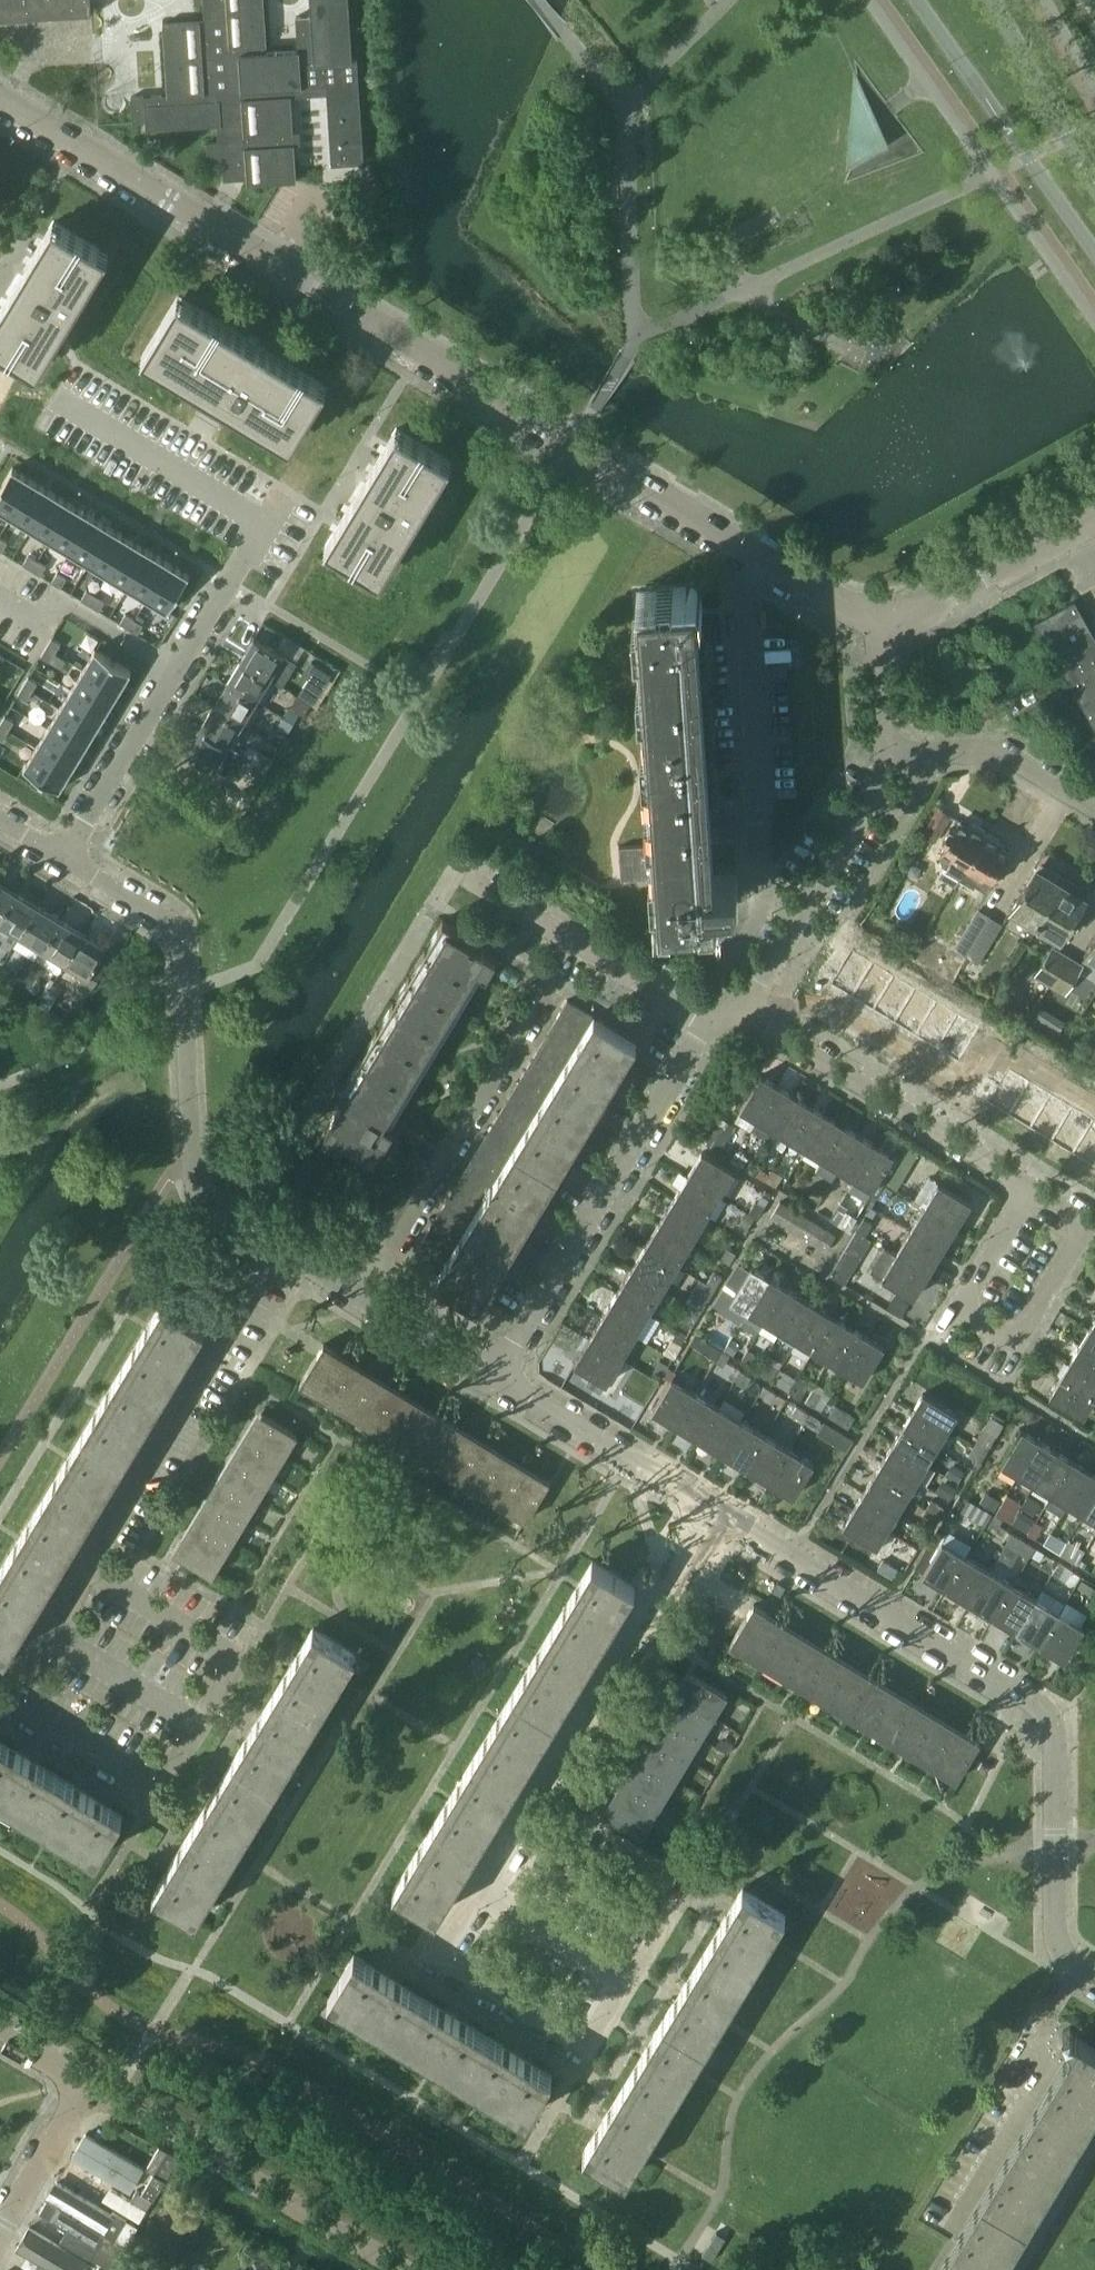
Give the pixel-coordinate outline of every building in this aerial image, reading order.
[(91,14),(90,0),(0,0),(0,20),(91,14)] [(194,4),(203,3),(204,20),(163,23),(167,94),(131,96),(132,122),(146,121),(146,129),(217,124),(218,141),(206,141),(207,162),(222,161),(223,176),(237,175),(238,179),(247,178),(247,183),(296,180),(290,96),(326,93),(331,164),(363,162),(357,58),(352,58),(348,0),(310,0),(311,15),(295,16),(298,49),(266,51),(263,0),(194,0),(194,4)] [(0,307),(0,349),(37,371),(107,254),(53,221),(0,307)] [(177,296),(141,355),(290,445),(326,386),(177,296)] [(395,428),(324,545),(379,578),(450,461),(395,428)] [(0,487),(0,510),(10,516),(32,479),(12,467),(0,487)] [(32,479),(10,516),(30,528),(52,491),(32,479)] [(52,491),(30,528),(49,539),(71,503),(52,491)] [(71,503),(49,539),(69,551),(91,515),(71,503)] [(91,515),(69,551),(88,563),(110,526),(91,515)] [(110,526),(88,563),(107,574),(129,538),(110,526)] [(129,538),(107,574),(127,586),(149,550),(129,538)] [(149,550),(127,586),(146,598),(168,562),(149,550)] [(28,554),(22,563),(31,569),(37,560),(28,554)] [(37,560),(31,569),(40,574),(46,565),(37,560)] [(168,562),(146,598),(167,610),(189,574),(168,562)] [(57,572),(51,581),(60,587),(66,577),(57,572)] [(86,589),(80,599),(89,604),(95,595),(86,589)] [(639,594),(656,844),(618,846),(620,880),(658,877),(660,911),(663,911),(663,908),(713,905),(714,908),(716,908),(715,889),(737,887),(734,839),(711,840),(695,610),(696,609),(695,590),(639,594)] [(95,595),(89,604),(99,610),(104,600),(95,595)] [(1073,600),(1034,622),(1035,623),(1039,621),(1094,721),(1094,639),(1073,600)] [(125,613),(119,622),(128,628),(134,618),(125,613)] [(134,618),(128,628),(137,633),(143,624),(134,618)] [(253,637),(240,659),(271,677),(284,655),(253,637)] [(51,638),(46,647),(55,652),(61,643),(51,638)] [(46,647),(40,656),(50,662),(55,652),(46,647)] [(94,648),(82,669),(118,691),(131,670),(94,648)] [(240,659),(226,682),(256,701),(271,677),(240,659)] [(82,669),(70,688),(107,710),(118,691),(82,669)] [(28,677),(22,686),(32,691),(37,682),(28,677)] [(1054,677),(1033,689),(1041,703),(1062,691),(1054,677)] [(226,682),(213,704),(243,723),(256,701),(226,682)] [(22,686),(17,695),(26,700),(32,691),(22,686)] [(70,688),(59,708),(95,730),(107,710),(70,688)] [(213,704),(199,727),(229,746),(243,723),(213,704)] [(59,708),(47,727),(83,749),(95,730),(59,708)] [(299,715),(287,708),(282,716),(294,723),(299,715)] [(0,723),(0,725),(8,730),(14,721),(4,716),(0,723)] [(294,723),(282,716),(276,724),(289,731),(294,723)] [(3,739),(8,730),(0,725),(0,738),(3,739)] [(47,727),(35,746),(71,768),(83,749),(47,727)] [(199,727),(185,750),(215,769),(229,746),(199,727)] [(35,746),(23,767),(59,789),(71,768),(35,746)] [(241,753),(229,746),(215,769),(226,776),(241,753)] [(257,751),(253,760),(267,768),(272,760),(257,751)] [(267,768),(253,760),(247,768),(262,777),(267,768)] [(940,810),(924,837),(936,844),(952,818),(940,810)] [(971,825),(969,824),(968,827),(959,821),(953,831),(949,829),(942,841),(946,843),(940,853),(942,861),(946,863),(939,875),(955,885),(962,873),(985,834),(984,833),(985,831),(972,823),(971,825)] [(1000,840),(988,833),(986,835),(985,834),(962,873),(986,887),(995,872),(999,875),(1006,863),(1002,860),(1008,851),(999,846),(1001,843),(999,842),(1000,840)] [(1044,874),(1035,868),(1011,909),(1020,915),(1017,920),(1032,929),(1064,877),(1048,868),(1044,874)] [(1080,887),(1064,877),(1032,929),(1048,938),(1051,933),(1060,939),(1085,898),(1076,893),(1080,887)] [(16,892),(0,882),(0,918),(16,892)] [(16,892),(0,918),(0,924),(20,936),(38,905),(16,892)] [(62,920),(38,905),(20,936),(44,950),(62,920)] [(965,956),(990,916),(978,908),(953,948),(965,956)] [(978,964),(1002,923),(990,916),(965,956),(978,964)] [(361,1054),(343,1083),(350,1087),(325,1129),(374,1159),(393,1127),(383,1121),(486,951),(459,934),(461,931),(442,919),(430,940),(437,943),(431,953),(425,949),(414,966),(421,970),(415,979),(409,975),(398,992),(405,996),(399,1005),(393,1001),(382,1019),(389,1023),(383,1032),(377,1028),(366,1045),(373,1049),(367,1058),(361,1054)] [(83,933),(62,920),(44,950),(65,963),(83,933)] [(106,947),(83,933),(65,963),(83,974),(79,982),(91,989),(106,965),(98,960),(106,947)] [(1085,954),(1094,960),(1091,964),(1094,966),(1094,937),(1085,954)] [(1052,948),(1036,974),(1051,983),(1066,957),(1052,948)] [(659,961),(670,967),(675,959),(664,952),(659,961)] [(1066,957),(1051,983),(1065,991),(1081,966),(1066,957)] [(22,965),(13,979),(23,985),(31,971),(22,965)] [(31,971),(23,985),(30,989),(38,975),(31,971)] [(52,984),(44,998),(53,1003),(61,989),(52,984)] [(567,1000),(557,1016),(584,1033),(594,1016),(567,1000)] [(557,1016),(536,1050),(563,1066),(557,1076),(554,1082),(596,1107),(635,1043),(636,1041),(594,1016),(584,1033),(557,1016)] [(536,1050),(530,1060),(557,1076),(563,1066),(536,1050)] [(530,1060),(524,1071),(551,1087),(554,1082),(557,1076),(530,1060)] [(518,1081),(545,1097),(551,1087),(524,1071),(518,1081)] [(777,1085),(760,1075),(739,1109),(756,1119),(777,1085)] [(518,1081),(497,1115),(524,1131),(518,1142),(514,1148),(556,1173),(596,1107),(554,1082),(551,1087),(545,1097),(518,1081)] [(793,1095),(777,1085),(756,1119),(772,1129),(793,1095)] [(809,1104),(793,1095),(772,1129),(788,1139),(809,1104)] [(826,1114),(809,1104),(788,1139),(805,1149),(826,1114)] [(842,1124),(826,1114),(805,1149),(821,1158),(842,1124)] [(497,1115),(491,1125),(518,1142),(524,1131),(497,1115)] [(858,1134),(842,1124),(821,1158),(837,1168),(858,1134)] [(491,1125),(484,1136),(511,1152),(514,1148),(518,1142),(491,1125)] [(854,1178),(875,1144),(858,1134),(837,1168),(854,1178)] [(484,1136),(478,1147),(505,1163),(511,1152),(484,1136)] [(728,1142),(721,1154),(730,1159),(737,1147),(728,1142)] [(872,1189),(892,1155),(875,1144),(854,1178),(848,1189),(866,1200),(872,1189)] [(478,1147),(457,1181),(484,1198),(478,1208),(475,1213),(517,1238),(556,1173),(514,1148),(511,1152),(505,1163),(478,1147)] [(701,1151),(687,1175),(719,1195),(734,1171),(701,1151)] [(898,1159),(892,1155),(872,1189),(878,1193),(898,1159)] [(687,1175),(673,1198),(706,1217),(719,1195),(687,1175)] [(457,1181),(451,1192),(478,1208),(484,1198),(457,1181)] [(970,1202),(938,1182),(923,1207),(956,1226),(970,1202)] [(885,1185),(878,1197),(885,1201),(892,1189),(885,1185)] [(451,1192),(445,1202),(472,1218),(475,1213),(478,1208),(451,1192)] [(673,1198),(659,1221),(691,1241),(706,1217),(673,1198)] [(445,1202),(439,1212),(465,1228),(472,1218),(445,1202)] [(757,1203),(750,1213),(757,1217),(764,1207),(757,1203)] [(769,1220),(827,1255),(837,1238),(779,1203),(769,1220)] [(956,1226),(923,1207),(909,1230),(942,1249),(956,1226)] [(439,1212),(418,1246),(445,1262),(465,1228),(439,1212)] [(439,1272),(435,1278),(477,1304),(478,1302),(517,1238),(475,1213),(472,1218),(465,1228),(445,1262),(439,1272)] [(862,1220),(856,1230),(863,1234),(869,1224),(862,1220)] [(659,1221),(644,1246),(677,1265),(691,1241),(659,1221)] [(942,1249),(909,1230),(895,1253),(928,1273),(942,1249)] [(418,1246),(412,1256),(439,1272),(445,1262),(418,1246)] [(644,1246),(630,1269),(663,1289),(677,1265),(644,1246)] [(729,1263),(735,1253),(728,1249),(722,1259),(729,1263)] [(928,1273),(895,1253),(881,1277),(913,1296),(928,1273)] [(732,1298),(751,1266),(740,1260),(721,1292),(732,1298)] [(746,1310),(767,1276),(751,1266),(732,1298),(730,1300),(746,1310)] [(630,1269),(616,1292),(649,1312),(663,1289),(630,1269)] [(713,1271),(706,1283),(715,1288),(722,1276),(713,1271)] [(784,1286),(767,1276),(746,1310),(763,1320),(784,1286)] [(708,1300),(715,1288),(706,1283),(699,1294),(708,1300)] [(800,1296),(784,1286),(763,1320),(779,1330),(800,1296)] [(616,1292),(602,1315),(635,1335),(649,1312),(616,1292)] [(816,1305),(800,1296),(779,1330),(795,1340),(816,1305)] [(162,1300),(147,1324),(122,1366),(164,1392),(192,1345),(204,1326),(162,1300)] [(833,1316),(816,1305),(795,1340),(813,1350),(833,1316)] [(700,1311),(693,1307),(687,1317),(694,1321),(700,1311)] [(602,1315),(589,1338),(621,1358),(635,1335),(602,1315)] [(850,1326),(833,1316),(813,1350),(829,1360),(850,1326)] [(866,1335),(850,1326),(829,1360),(845,1370),(866,1335)] [(1079,1344),(1094,1354),(1094,1330),(1090,1327),(1079,1344)] [(686,1334),(679,1330),(673,1340),(680,1344),(686,1334)] [(883,1346),(866,1335),(845,1370),(862,1380),(883,1346)] [(589,1338),(574,1363),(591,1373),(606,1382),(621,1358),(589,1338)] [(695,1347),(715,1360),(721,1351),(700,1338),(695,1347)] [(547,1485),(417,1407),(333,1356),(336,1351),(323,1343),(299,1383),(525,1520),(547,1485)] [(1069,1360),(1094,1376),(1094,1354),(1079,1344),(1069,1360)] [(677,1351),(668,1346),(664,1352),(673,1358),(677,1351)] [(722,1350),(715,1362),(723,1367),(730,1355),(722,1350)] [(747,1350),(740,1362),(747,1367),(755,1354),(747,1350)] [(662,1376),(668,1367),(669,1365),(659,1359),(653,1370),(662,1376)] [(771,1381),(779,1368),(765,1360),(757,1373),(771,1381)] [(1060,1376),(1094,1397),(1094,1395),(1094,1376),(1069,1360),(1060,1376)] [(122,1366),(99,1405),(82,1432),(125,1457),(164,1392),(122,1366)] [(672,1370),(668,1367),(662,1376),(667,1379),(672,1370)] [(787,1373),(779,1368),(771,1381),(779,1386),(787,1373)] [(740,1371),(736,1378),(746,1384),(750,1377),(740,1371)] [(591,1373),(585,1383),(600,1392),(606,1382),(591,1373)] [(1060,1376),(1049,1394),(1083,1415),(1094,1397),(1060,1376)] [(671,1378),(652,1410),(676,1425),(696,1392),(671,1378)] [(813,1405),(821,1410),(832,1392),(816,1382),(805,1401),(813,1406),(813,1405)] [(776,1392),(764,1385),(758,1393),(771,1401),(776,1392)] [(696,1392),(676,1425),(699,1439),(719,1406),(696,1392)] [(922,1393),(912,1410),(946,1430),(957,1413),(922,1393)] [(835,1403),(828,1415),(848,1428),(855,1416),(835,1403)] [(808,1412),(797,1405),(791,1414),(803,1421),(808,1412)] [(719,1406),(699,1439),(722,1452),(742,1420),(719,1406)] [(912,1410),(903,1425),(937,1446),(946,1430),(912,1410)] [(297,1434),(262,1413),(197,1519),(185,1540),(180,1537),(172,1550),(212,1575),(297,1434)] [(816,1426),(820,1419),(810,1413),(806,1420),(816,1426)] [(978,1436),(972,1446),(985,1453),(995,1435),(996,1435),(1004,1423),(991,1416),(978,1436)] [(742,1420),(722,1452),(746,1467),(766,1434),(742,1420)] [(903,1425),(892,1442),(927,1463),(937,1446),(903,1425)] [(1039,1440),(1022,1430),(1001,1464),(1018,1474),(1039,1440)] [(82,1432),(68,1455),(42,1498),(85,1523),(125,1457),(82,1432)] [(766,1434),(746,1467),(769,1481),(789,1448),(766,1434)] [(1055,1450),(1039,1440),(1018,1474),(1034,1484),(1055,1450)] [(892,1442),(882,1459),(917,1480),(927,1463),(892,1442)] [(980,1462),(985,1453),(972,1446),(967,1454),(980,1462)] [(789,1448),(769,1481),(793,1495),(813,1463),(789,1448)] [(1071,1460),(1055,1450),(1034,1484),(1050,1494),(1071,1460)] [(882,1459),(873,1475),(907,1496),(917,1480),(882,1459)] [(1088,1469),(1071,1460),(1050,1494),(1067,1504),(1088,1469)] [(1088,1469),(1067,1504),(1083,1514),(1094,1494),(1094,1474),(1088,1469)] [(873,1475),(862,1492),(897,1513),(907,1496),(873,1475)] [(862,1492),(853,1508),(887,1529),(897,1513),(862,1492)] [(1083,1514),(1094,1521),(1094,1494),(1083,1514)] [(85,1523),(42,1498),(3,1562),(46,1588),(85,1523)] [(939,1515),(944,1507),(931,1499),(926,1507),(939,1515)] [(939,1515),(926,1507),(921,1515),(934,1523),(939,1515)] [(976,1516),(990,1523),(995,1515),(982,1507),(976,1516)] [(853,1508),(843,1525),(877,1546),(887,1529),(853,1508)] [(997,1528),(1002,1519),(995,1515),(990,1523),(997,1528)] [(1035,1521),(1027,1533),(1036,1538),(1043,1526),(1035,1521)] [(942,1523),(915,1567),(923,1572),(942,1541),(948,1531),(950,1528),(942,1523)] [(919,1548),(903,1539),(891,1560),(906,1569),(919,1548)] [(923,1572),(922,1574),(946,1588),(966,1556),(942,1541),(923,1572)] [(1067,1541),(1061,1552),(1077,1561),(1083,1550),(1067,1541)] [(1045,1552),(1035,1546),(1031,1553),(1041,1559),(1045,1552)] [(966,1556),(946,1588),(970,1602),(989,1570),(966,1556)] [(592,1560),(575,1588),(552,1626),(594,1652),(622,1605),(634,1585),(592,1560)] [(883,1560),(877,1570),(890,1578),(896,1568),(883,1560)] [(0,1568),(0,1651),(5,1654),(24,1624),(26,1620),(46,1588),(3,1562),(0,1568)] [(989,1570),(970,1602),(993,1616),(1013,1584),(989,1570)] [(1094,1586),(1082,1579),(1077,1586),(1089,1594),(1094,1586)] [(1013,1584),(993,1616),(1016,1630),(1036,1598),(1013,1584)] [(1036,1598),(1016,1630),(1040,1645),(1060,1612),(1036,1598)] [(977,1745),(847,1666),(764,1616),(767,1611),(753,1603),(729,1643),(955,1780),(977,1745)] [(1060,1612),(1040,1645),(1064,1659),(1083,1626),(1060,1612)] [(313,1626),(286,1671),(273,1692),(315,1718),(355,1652),(313,1626)] [(552,1626),(529,1665),(512,1692),(555,1717),(594,1652),(552,1626)] [(692,1672),(678,1694),(614,1800),(610,1797),(602,1811),(642,1835),(727,1694),(692,1672)] [(273,1692),(245,1739),(233,1758),(275,1783),(315,1718),(273,1692)] [(512,1692),(496,1719),(473,1757),(515,1783),(555,1717),(512,1692)] [(726,1739),(720,1748),(727,1752),(733,1744),(726,1739)] [(0,1740),(0,1797),(30,1815),(55,1773),(0,1740)] [(515,1783),(473,1757),(433,1822),(476,1848),(515,1783)] [(233,1758),(207,1801),(194,1823),(236,1849),(275,1783),(233,1758)] [(990,1766),(982,1761),(977,1769),(986,1774),(990,1766)] [(122,1813),(55,1773),(30,1815),(96,1856),(122,1813)] [(433,1822),(420,1844),(393,1889),(413,1900),(432,1912),(435,1914),(454,1883),(456,1880),(476,1848),(433,1822)] [(194,1823),(166,1870),(153,1890),(195,1916),(236,1849),(194,1823)] [(742,1887),(719,1926),(702,1954),(744,1979),(785,1912),(742,1887)] [(419,1993),(354,1954),(328,1996),(394,2036),(419,1993)] [(702,1954),(675,1999),(662,2019),(704,2045),(744,1979),(702,1954)] [(484,2033),(419,1993),(394,2036),(459,2075),(484,2033)] [(662,2019),(639,2057),(623,2084),(665,2110),(704,2045),(662,2019)] [(960,2241),(943,2269),(998,2269),(1094,2110),(1094,2047),(1078,2037),(1074,2034),(1070,2026),(1062,2029),(1066,2038),(1065,2040),(1065,2041),(1064,2043),(1063,2043),(1064,2048),(1066,2050),(1069,2053),(1070,2054),(1073,2055),(1067,2066),(960,2241)] [(551,2074),(484,2033),(459,2075),(526,2116),(551,2074)] [(623,2084),(596,2130),(583,2150),(625,2176),(665,2110),(623,2084)] [(87,2133),(74,2156),(99,2173),(92,2185),(116,2198),(123,2187),(134,2192),(149,2169),(87,2133)] [(153,2172),(142,2192),(154,2199),(165,2179),(153,2172)] [(42,2208),(99,2242),(117,2214),(57,2177),(42,2208)] [(138,2225),(126,2218),(114,2238),(126,2245),(138,2225)] [(89,2262),(31,2226),(19,2247),(49,2266),(47,2269),(84,2269),(89,2262)] [(105,2234),(91,2258),(110,2269),(124,2245),(105,2234)]
